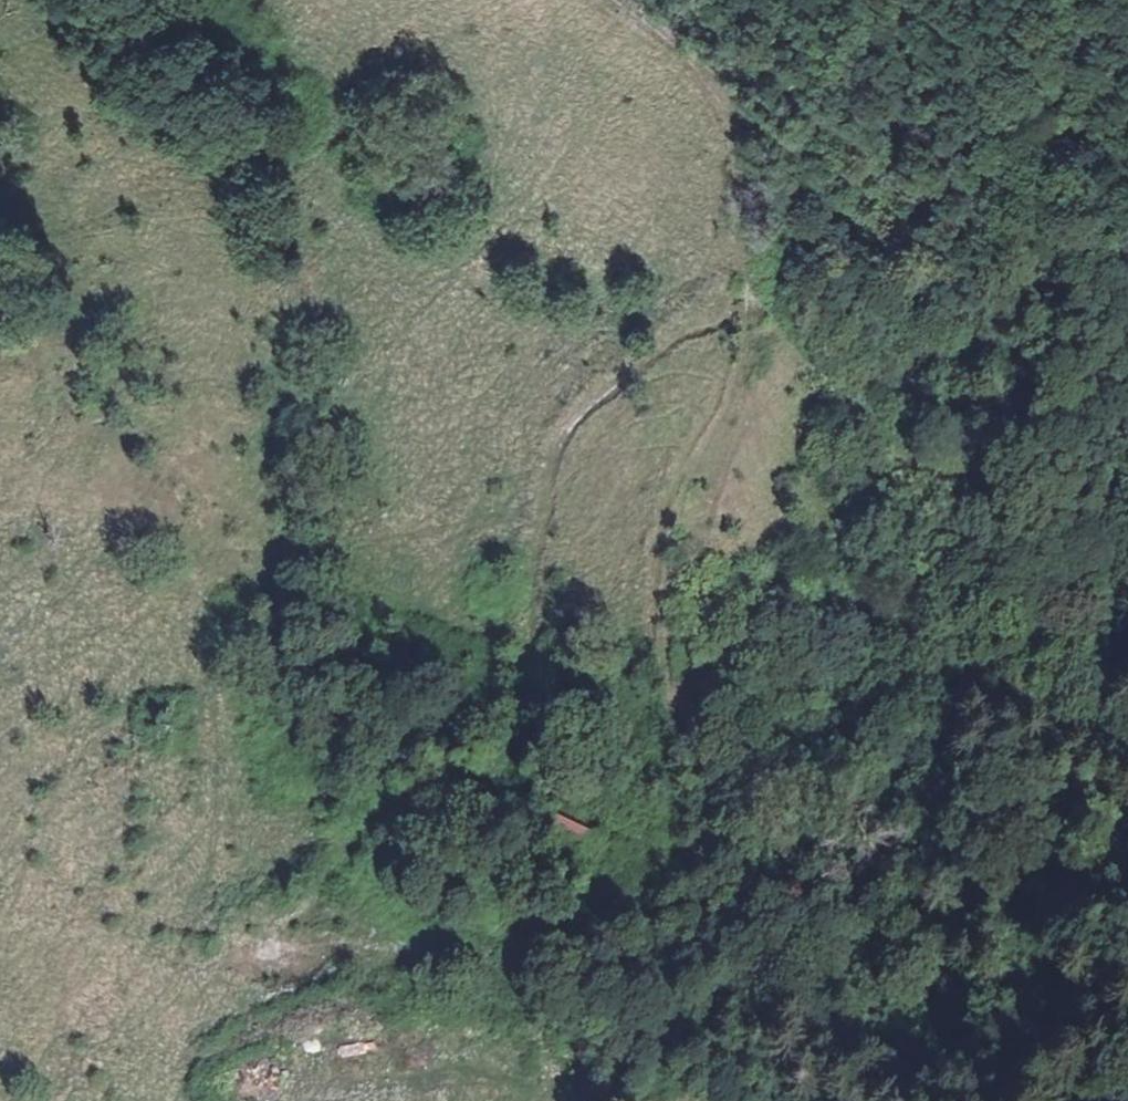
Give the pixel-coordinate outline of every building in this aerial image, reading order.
[(600,824),(544,801),(532,833),(587,855),(600,824)]
